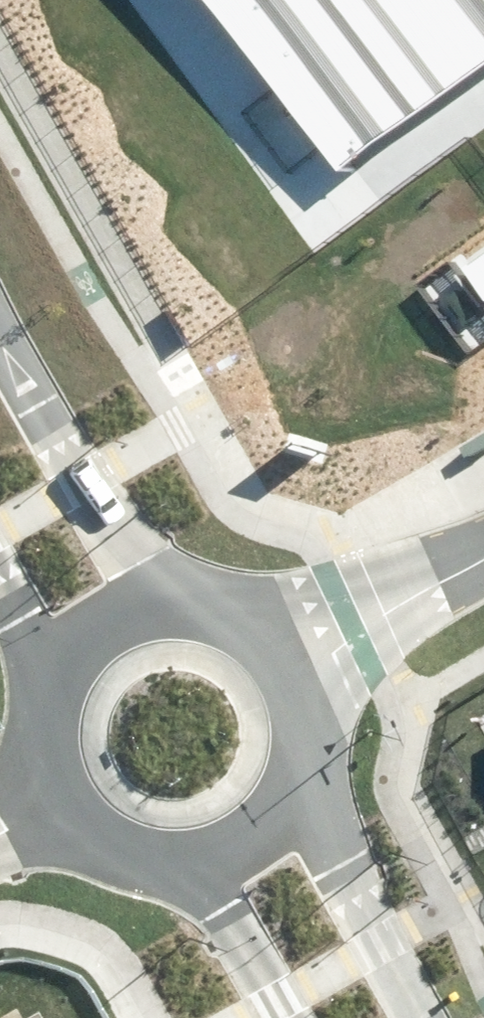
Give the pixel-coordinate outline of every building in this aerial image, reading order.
[(329,173),(483,63),(483,0),(196,0),(329,173)] [(465,268),(483,294),(483,254),(465,268)] [(457,287),(441,299),(446,305),(449,303),(455,311),(453,313),(458,320),(473,308),(468,301),(465,304),(459,295),(462,293),(457,287)] [(320,443),(293,434),(287,451),(315,460),(320,443)] [(462,446),(467,456),(483,448),(483,435),(462,446)]
